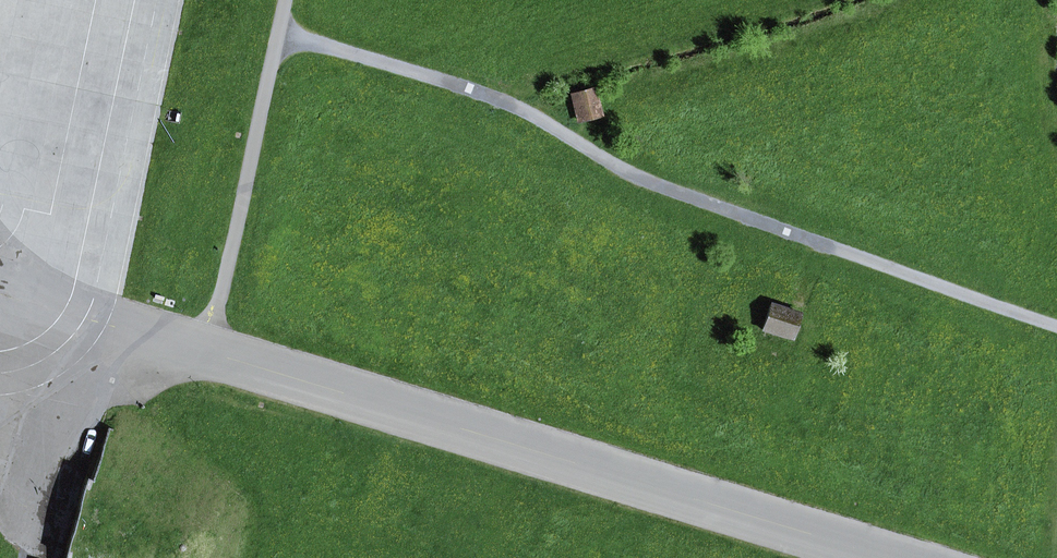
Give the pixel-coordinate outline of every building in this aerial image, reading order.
[(593,91),(572,96),(578,121),(600,115),(593,91)] [(770,304),(761,329),(791,339),(799,314),(770,304)]
